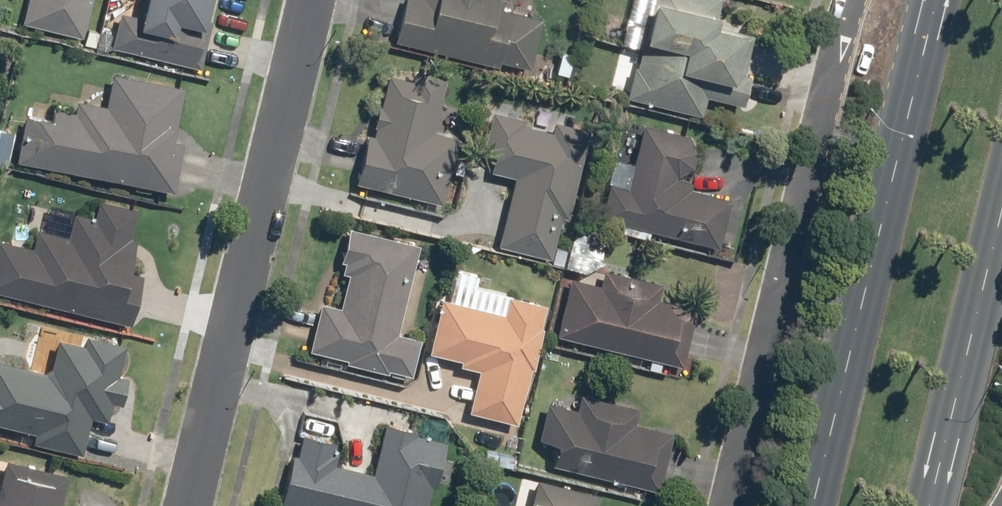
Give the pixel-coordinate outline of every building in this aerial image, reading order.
[(24,20),(86,36),(96,0),(29,0),(24,20)] [(114,46),(204,67),(220,0),(146,0),(143,12),(124,8),(114,46)] [(388,44),(523,75),(536,18),(491,7),(493,0),(399,0),(388,44)] [(618,100),(697,119),(702,97),(739,106),(756,35),(711,24),(716,0),(643,0),(618,100)] [(27,109),(18,158),(178,188),(187,139),(179,137),(189,84),(116,70),(110,102),(79,96),(77,108),(57,104),(55,114),(27,109)] [(380,75),(351,185),(435,207),(454,137),(430,130),(443,80),(408,71),(406,82),(380,75)] [(562,221),(583,129),(549,122),(548,128),(486,114),(473,170),(506,178),(489,247),(545,260),(555,219),(562,221)] [(609,157),(592,220),(713,250),(726,199),(681,187),(691,151),(683,136),(637,124),(627,162),(609,157)] [(135,323),(144,283),(134,280),(144,237),(134,235),(141,206),(103,197),(99,214),(77,208),(72,232),(42,225),(37,246),(0,237),(0,290),(135,323)] [(315,301),(302,353),(406,378),(415,339),(393,333),(415,245),(342,228),(330,273),(339,275),(332,305),(315,301)] [(510,426),(539,305),(472,289),(475,276),(452,270),(445,301),(435,299),(421,356),(472,368),(460,414),(510,426)] [(566,277),(550,337),(677,369),(692,309),(653,299),(657,286),(596,270),(593,284),(566,277)] [(39,430),(37,438),(87,450),(96,415),(112,418),(116,400),(126,402),(134,372),(123,370),(130,341),(89,331),(87,341),(63,335),(55,369),(0,356),(0,421),(39,430)] [(544,466),(654,493),(668,434),(629,424),(633,408),(574,394),(570,409),(540,402),(530,440),(550,445),(544,466)] [(275,502),(289,505),(424,505),(441,439),(378,423),(365,473),(328,464),(333,443),(293,433),(275,502)] [(72,470),(10,455),(0,498),(0,505),(64,505),(72,470)] [(521,505),(592,505),(594,496),(527,480),(521,505)]
